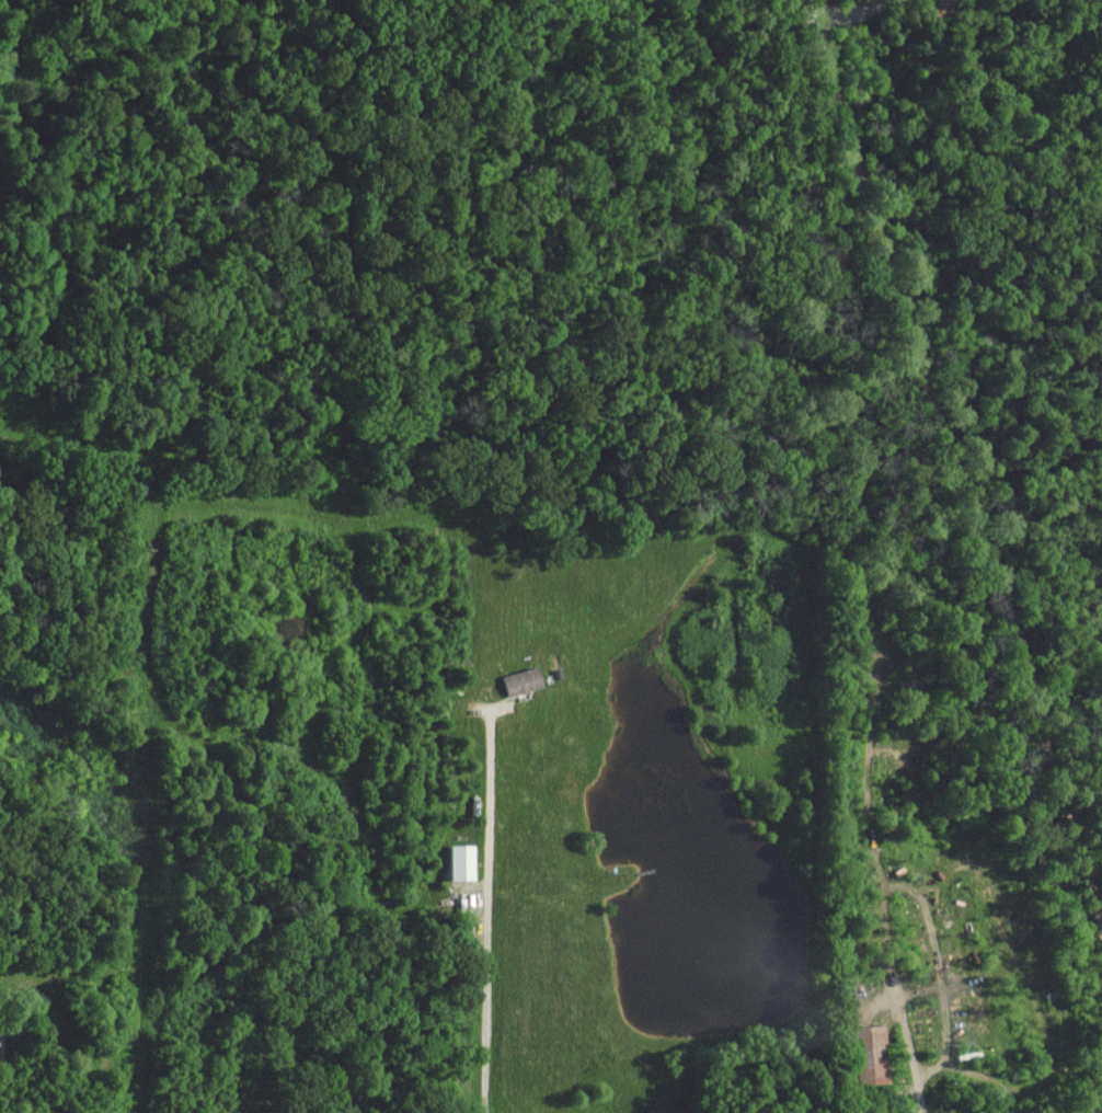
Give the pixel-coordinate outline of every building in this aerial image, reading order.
[(544,686),(538,665),(503,676),(509,696),(544,686)] [(475,880),(476,845),(451,844),(451,880),(475,880)]
